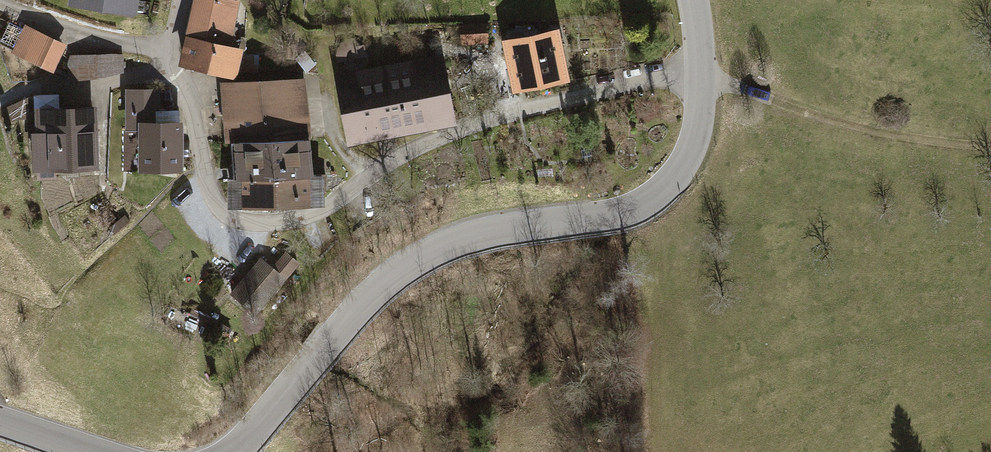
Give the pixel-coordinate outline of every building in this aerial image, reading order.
[(66,6),(134,16),(137,0),(67,0),(66,6)] [(187,34),(243,47),(245,40),(231,37),(239,0),(195,0),(187,34)] [(61,45),(18,24),(6,50),(49,70),(61,45)] [(485,25),(457,26),(457,44),(485,43),(485,25)] [(497,39),(509,95),(565,84),(554,28),(497,39)] [(241,55),(243,47),(187,34),(180,65),(236,77),(238,71),(258,72),(259,56),(241,55)] [(331,73),(345,144),(451,123),(437,52),(331,73)] [(65,58),(66,81),(121,77),(119,54),(65,58)] [(301,79),(217,84),(220,142),(225,142),(305,137),(301,79)] [(134,137),(134,170),(177,170),(177,123),(163,123),(163,110),(156,109),(156,90),(122,90),(122,137),(134,137)] [(28,172),(103,171),(102,145),(92,145),(91,106),(31,107),(31,133),(27,134),(28,172)] [(223,206),(227,206),(318,205),(317,175),(305,175),(305,137),(225,142),(226,177),(222,177),(223,206)] [(271,265),(260,256),(228,292),(254,315),(299,263),(285,250),(271,265)]
